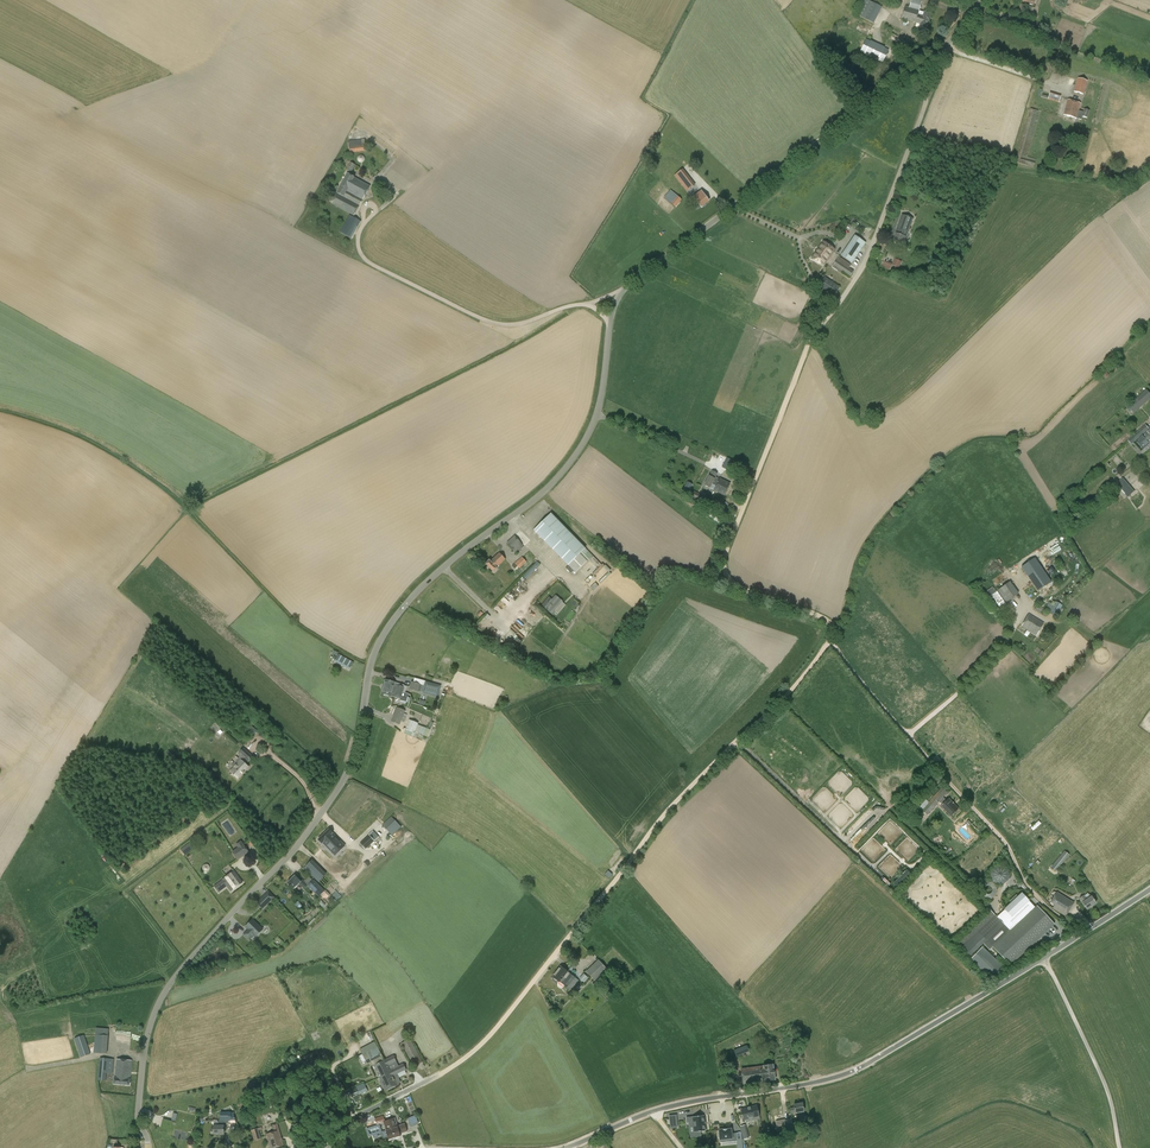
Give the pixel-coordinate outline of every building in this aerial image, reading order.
[(882,8),(867,0),(865,0),(857,15),(874,24),(882,8)] [(920,25),(919,28),(925,30),(930,14),(924,12),(919,11),(922,1),(918,0),(911,0),(909,8),(905,7),(901,19),(920,25)] [(1025,13),(1034,14),(1035,6),(1026,5),(1025,13)] [(1037,37),(1040,29),(1034,27),(1032,33),(1037,37)] [(860,52),(867,55),(874,42),(866,39),(860,52)] [(881,46),(875,59),(883,63),(889,49),(881,46)] [(1078,78),(1073,92),(1083,95),(1087,81),(1078,78)] [(1041,95),(1041,97),(1059,103),(1061,96),(1049,92),(1048,97),(1041,95)] [(1084,109),(1083,112),(1078,111),(1080,104),(1068,100),(1063,114),(1076,118),(1082,120),(1082,117),(1087,118),(1090,110),(1084,109)] [(348,141),(350,153),(367,151),(365,139),(348,141)] [(355,165),(350,162),(346,170),(351,173),(355,165)] [(354,216),(370,186),(354,178),(348,174),(337,193),(331,204),(354,216)] [(688,190),(696,183),(693,179),(684,185),(688,190)] [(674,193),(667,200),(675,207),(682,200),(674,193)] [(701,207),(709,202),(704,195),(700,197),(697,194),(693,197),(701,207)] [(913,218),(901,214),(894,234),(896,234),(893,242),(901,244),(902,240),(903,240),(904,237),(902,236),(903,232),(908,233),(913,218)] [(340,232),(351,239),(361,221),(349,215),(340,232)] [(852,263),(866,244),(856,237),(842,256),(852,263)] [(834,250),(823,241),(811,257),(823,266),(834,250)] [(839,257),(834,265),(844,272),(850,276),(854,271),(849,268),(851,265),(839,257)] [(901,262),(895,259),(893,266),(898,268),(901,262)] [(840,288),(823,276),(817,285),(828,293),(834,297),(840,288)] [(802,321),(807,323),(808,320),(811,322),(817,315),(808,308),(803,316),(808,319),(804,318),(802,321)] [(1148,401),(1145,398),(1149,394),(1146,390),(1128,406),(1134,413),(1143,405),(1148,401)] [(1144,433),(1141,430),(1134,436),(1137,440),(1136,440),(1144,449),(1149,444),(1149,438),(1149,437),(1149,436),(1149,435),(1147,436),(1144,433)] [(725,461),(723,460),(724,456),(715,452),(714,454),(713,453),(712,456),(722,461),(721,462),(723,463),(722,467),(726,469),(727,468),(729,470),(732,465),(725,461)] [(719,479),(715,478),(717,474),(712,471),(709,476),(704,485),(710,488),(712,484),(716,486),(713,491),(724,496),(729,484),(719,479)] [(1120,482),(1117,484),(1126,494),(1127,493),(1129,496),(1134,492),(1123,478),(1119,482),(1120,482)] [(688,493),(692,484),(687,481),(682,491),(688,493)] [(691,497),(703,503),(706,497),(694,491),(691,497)] [(585,549),(551,514),(534,531),(568,566),(585,549)] [(525,540),(518,532),(515,536),(506,543),(516,554),(524,547),(521,544),(525,540)] [(490,561),(489,560),(485,564),(494,572),(497,569),(496,568),(505,559),(499,553),(490,561)] [(601,565),(593,556),(591,558),(599,567),(596,570),(598,572),(603,567),(601,565)] [(512,566),(515,569),(517,567),(519,568),(520,568),(527,562),(522,557),(515,563),(515,564),(512,566)] [(1016,569),(1033,592),(1045,583),(1029,560),(1016,569)] [(538,561),(523,576),(527,580),(542,564),(538,561)] [(599,582),(601,584),(611,574),(609,572),(599,582)] [(1019,594),(1010,581),(997,590),(1006,603),(1019,594)] [(988,590),(992,595),(997,591),(993,586),(988,590)] [(1005,603),(997,591),(996,592),(991,595),(999,607),(1005,603)] [(556,595),(552,600),(549,597),(542,605),(545,608),(552,614),(563,601),(556,595)] [(1055,601),(1048,612),(1056,617),(1063,605),(1055,601)] [(1038,604),(1034,610),(1040,614),(1044,608),(1038,604)] [(1022,626),(1036,636),(1044,623),(1029,614),(1022,626)] [(527,634),(531,629),(525,623),(520,628),(527,634)] [(520,630),(517,635),(523,640),(527,635),(520,630)] [(350,667),(353,662),(344,658),(340,664),(348,668),(349,666),(350,667)] [(386,680),(384,687),(403,693),(403,692),(405,693),(407,686),(395,683),(386,680)] [(411,681),(409,689),(423,693),(423,692),(437,696),(440,685),(426,682),(425,685),(424,685),(413,682),(411,681)] [(403,693),(384,687),(382,694),(391,696),(401,699),(400,701),(406,702),(409,694),(405,693),(403,692),(403,693)] [(391,721),(400,725),(402,720),(405,722),(407,715),(404,714),(406,710),(397,707),(391,721)] [(405,729),(403,734),(413,737),(414,733),(415,732),(426,737),(429,730),(417,725),(417,724),(408,720),(405,729)] [(243,749),(239,754),(243,758),(241,761),(241,760),(237,764),(235,762),(232,766),(234,768),(230,772),(238,778),(248,767),(246,764),(253,757),(243,749)] [(959,809),(949,798),(947,800),(943,797),(947,793),(941,788),(928,803),(925,801),(919,808),(927,815),(939,802),(942,805),(941,806),(951,816),(959,809)] [(357,840),(378,820),(370,812),(350,832),(357,840)] [(337,832),(342,837),(357,821),(352,816),(337,832)] [(401,827),(395,820),(391,816),(382,825),(384,827),(392,836),(401,827)] [(1039,820),(1031,827),(1034,830),(1042,823),(1039,820)] [(335,856),(345,846),(333,833),(329,829),(318,840),(322,844),(322,843),(325,846),(322,850),(325,854),(329,850),(335,856)] [(374,831),(360,844),(365,849),(379,836),(374,831)] [(180,849),(185,855),(194,848),(189,843),(180,849)] [(235,852),(229,856),(234,864),(245,856),(239,848),(237,845),(232,849),(235,852)] [(1050,868),(1055,872),(1057,869),(1058,870),(1070,855),(1064,851),(1052,865),(1050,868)] [(340,854),(331,863),(334,867),(344,858),(340,854)] [(874,868),(885,858),(882,855),(872,865),(874,868)] [(325,888),(332,880),(312,860),(304,868),(325,888)] [(996,865),(990,879),(1005,886),(1011,871),(996,865)] [(907,869),(894,883),(898,887),(912,873),(907,869)] [(234,871),(214,886),(219,892),(224,888),(223,886),(226,884),(231,891),(242,883),(234,871)] [(293,888),(299,882),(303,886),(302,887),(304,889),(308,885),(306,883),(306,882),(303,879),(301,880),(295,875),(288,882),(293,888)] [(320,887),(313,880),(308,885),(315,892),(320,887)] [(997,897),(997,887),(989,887),(989,894),(987,894),(987,897),(997,897)] [(274,897),(268,891),(257,903),(262,909),(274,897)] [(1065,916),(1073,903),(1057,892),(1050,902),(1055,905),(1053,909),(1065,916)] [(1022,893),(1005,909),(1012,916),(1029,900),(1022,893)] [(1084,895),(1079,898),(1082,902),(1087,910),(1096,903),(1091,896),(1086,899),(1084,895)] [(1010,931),(993,947),(1010,966),(1054,924),(1037,906),(1010,931)] [(993,947),(1010,931),(991,911),(956,943),(969,956),(983,943),(989,950),(993,947)] [(263,929),(253,920),(246,927),(248,929),(243,934),(249,940),(254,935),(256,936),(263,929)] [(596,982),(608,970),(598,960),(586,971),(596,982)] [(579,981),(560,966),(552,977),(571,991),(579,981)] [(584,973),(579,978),(584,982),(589,977),(584,973)] [(614,979),(609,984),(606,986),(613,994),(620,989),(617,986),(619,985),(614,979)] [(363,1021),(367,1030),(382,1024),(380,1020),(369,1025),(367,1020),(363,1021)] [(109,1029),(96,1028),(95,1034),(94,1053),(107,1054),(109,1029)] [(84,1035),(74,1038),(80,1057),(91,1054),(84,1035)] [(422,1062),(410,1039),(402,1043),(414,1066),(422,1062)] [(734,1050),(736,1057),(749,1052),(747,1045),(734,1050)] [(362,1054),(366,1061),(380,1053),(377,1046),(362,1054)] [(399,1066),(393,1055),(374,1065),(382,1080),(380,1081),(385,1091),(398,1085),(398,1084),(401,1083),(398,1078),(399,1078),(397,1075),(406,1070),(403,1064),(399,1066)] [(100,1058),(98,1081),(106,1081),(106,1073),(112,1074),(113,1059),(100,1058)] [(114,1078),(114,1084),(129,1085),(131,1061),(116,1059),(115,1078),(114,1078)] [(763,1066),(741,1069),(743,1084),(765,1081),(765,1082),(775,1080),(773,1064),(763,1066)] [(356,1087),(360,1095),(367,1091),(363,1083),(356,1087)] [(794,1106),(789,1107),(790,1113),(800,1111),(801,1120),(806,1120),(804,1110),(805,1110),(803,1102),(794,1104),(794,1106)] [(741,1110),(744,1120),(746,1120),(746,1122),(754,1120),(753,1118),(759,1116),(756,1106),(750,1107),(747,1108),(741,1110)] [(231,1123),(236,1123),(234,1114),(231,1114),(231,1112),(220,1112),(220,1120),(219,1120),(219,1126),(213,1126),(213,1128),(210,1129),(211,1134),(213,1134),(224,1134),(224,1126),(224,1121),(231,1121),(231,1123)] [(416,1115),(408,1118),(411,1126),(419,1123),(416,1115)] [(383,1116),(375,1119),(377,1125),(384,1123),(386,1130),(386,1131),(383,1132),(385,1138),(388,1137),(389,1140),(400,1137),(399,1133),(398,1130),(405,1128),(404,1124),(397,1126),(395,1119),(385,1122),(383,1116)] [(705,1131),(703,1116),(693,1117),(686,1118),(687,1122),(693,1121),(694,1132),(705,1131)] [(163,1119),(161,1129),(174,1132),(175,1129),(188,1132),(188,1131),(191,1132),(194,1121),(177,1117),(176,1123),(171,1121),(170,1123),(163,1121),(163,1120),(163,1119)] [(791,1118),(776,1121),(777,1131),(793,1128),(791,1118)] [(283,1145),(277,1124),(273,1125),(275,1132),(266,1134),(271,1147),(274,1147),(283,1145)] [(262,1127),(251,1130),(254,1140),(261,1139),(259,1131),(263,1130),(262,1127)] [(718,1138),(720,1137),(720,1140),(731,1139),(732,1143),(737,1143),(736,1133),(731,1134),(731,1129),(719,1130),(719,1132),(718,1132),(718,1138)]
